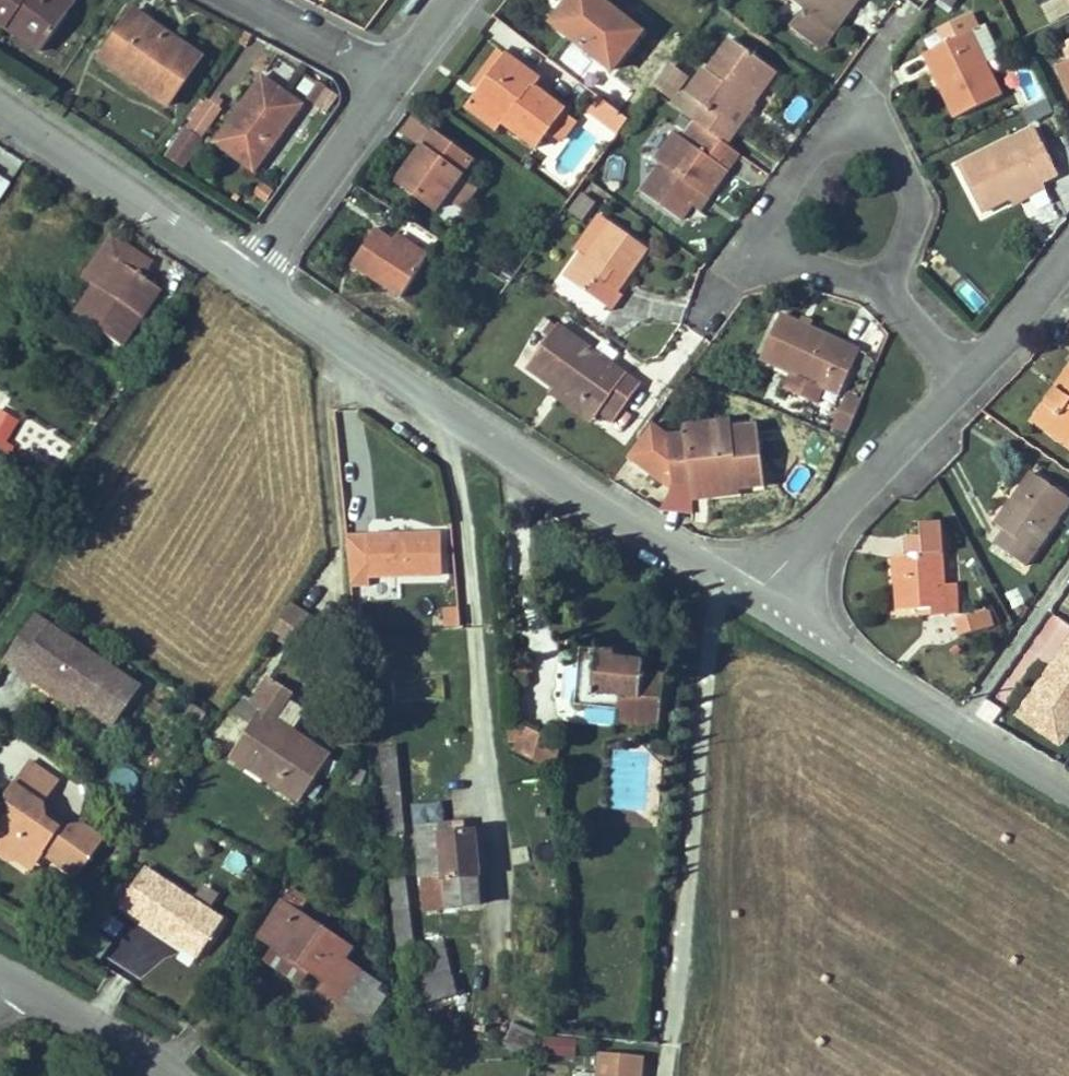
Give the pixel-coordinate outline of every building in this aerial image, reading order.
[(39,53),(67,15),(48,1),(49,0),(0,0),(0,24),(39,53)] [(48,1),(67,15),(77,0),(49,0),(48,1)] [(553,23),(612,70),(641,33),(599,0),(571,0),(553,23)] [(793,30),(812,44),(841,2),(851,10),(859,0),(791,0),(806,11),(793,30)] [(821,51),(851,10),(841,2),(812,44),(821,51)] [(131,81),(168,106),(202,57),(133,10),(105,51),(137,73),(131,81)] [(922,55),(931,72),(936,69),(946,89),(942,91),(955,118),(1002,95),(986,64),(971,33),(980,28),(972,14),(940,30),(947,43),(922,55)] [(980,28),(971,33),(986,64),(1001,57),(985,26),(980,28)] [(727,145),(738,129),(728,122),(744,100),(753,107),(777,73),(730,39),(708,71),(704,68),(686,93),(697,101),(686,116),(706,130),(727,145)] [(478,91),(505,55),(498,50),(472,86),(478,91)] [(137,73),(105,51),(99,60),(131,81),(137,73)] [(534,88),(540,80),(505,55),(478,91),(467,107),(498,130),(503,123),(537,148),(548,133),(564,112),(565,111),(534,88)] [(1055,67),(1068,94),(1068,60),(1055,67)] [(1005,73),(1026,123),(1052,112),(1031,62),(1005,73)] [(671,67),(657,88),(672,98),(686,78),(671,67)] [(215,143),(254,171),(302,105),(263,77),(215,143)] [(627,120),(599,98),(589,111),(617,134),(627,120)] [(728,122),(738,129),(753,107),(744,100),(728,122)] [(189,133),(197,138),(213,116),(205,110),(189,133)] [(548,133),(560,142),(576,121),(564,112),(548,133)] [(403,131),(424,147),(434,133),(413,118),(403,131)] [(1058,175),(1034,128),(958,166),(982,213),(1009,199),(1042,183),(1058,175)] [(641,192),(682,221),(692,206),(702,193),(709,198),(740,154),(727,145),(706,130),(694,146),(674,174),(661,164),(641,192)] [(186,131),(169,156),(183,166),(200,140),(197,138),(189,133),(186,131)] [(424,147),(398,182),(435,210),(459,177),(471,161),(434,133),(424,147)] [(675,133),(656,161),(661,164),(674,174),(694,146),(675,133)] [(459,177),(435,210),(452,222),(476,190),(459,177)] [(1045,188),(1042,183),(1009,199),(1011,204),(1045,188)] [(700,212),(709,198),(702,193),(692,206),(700,212)] [(583,220),(595,203),(582,194),(570,211),(583,220)] [(580,254),(581,253),(587,258),(611,224),(599,215),(575,250),(580,254)] [(629,277),(648,250),(611,224),(587,258),(581,253),(580,254),(564,277),(612,310),(623,295),(619,292),(606,283),(617,268),(629,277)] [(393,241),(376,230),(353,266),(402,298),(425,261),(393,241)] [(119,346),(157,289),(141,278),(127,269),(137,253),(110,235),(82,276),(94,284),(73,315),(119,346)] [(397,235),(393,241),(425,261),(429,256),(397,235)] [(141,278),(151,263),(137,253),(127,269),(141,278)] [(606,283),(619,292),(629,277),(617,268),(606,283)] [(825,389),(839,396),(860,352),(781,314),(760,358),(793,373),(825,389)] [(553,387),(596,417),(600,411),(614,422),(640,386),(557,325),(526,367),(553,387)] [(1055,388),(1062,393),(1068,383),(1068,367),(1055,388)] [(825,389),(793,373),(786,388),(818,402),(825,389)] [(1062,393),(1055,388),(1033,421),(1068,446),(1068,383),(1062,393)] [(596,417),(553,387),(550,391),(592,422),(596,417)] [(832,427),(848,434),(861,403),(846,396),(832,427)] [(5,441),(15,422),(0,414),(0,439),(5,441)] [(731,421),(704,424),(704,430),(732,427),(731,421)] [(739,484),(739,489),(765,487),(758,425),(732,427),(704,430),(704,424),(684,426),(685,434),(668,436),(651,423),(628,454),(674,486),(691,484),(706,482),(707,487),(739,484)] [(1004,531),(995,545),(1025,566),(1068,503),(1068,499),(1031,472),(995,525),(1004,531)] [(706,482),(691,484),(693,501),(740,495),(739,489),(739,484),(707,487),(706,482)] [(919,610),(946,608),(945,585),(940,522),(922,523),(923,537),(907,538),(908,556),(894,557),(898,611),(919,610)] [(369,537),(370,577),(442,575),(440,534),(369,537)] [(351,586),(370,584),(370,577),(369,537),(346,537),(351,586)] [(946,608),(919,610),(920,617),(958,614),(957,584),(945,585),(946,608)] [(289,648),(310,615),(292,603),(271,636),(289,648)] [(978,614),(983,630),(993,628),(989,611),(978,614)] [(1047,661),(1068,629),(1068,625),(1052,613),(1028,648),(1047,661)] [(962,636),(983,630),(978,614),(957,620),(962,636)] [(50,624),(36,615),(6,661),(18,669),(50,624)] [(139,686),(50,624),(18,669),(35,680),(39,674),(79,702),(112,725),(139,686)] [(1018,715),(1060,745),(1068,732),(1068,643),(1018,715)] [(581,649),(575,705),(620,711),(618,728),(654,733),(658,702),(661,702),(664,679),(642,676),(644,663),(614,659),(614,653),(581,649)] [(39,674),(35,680),(75,709),(79,702),(39,674)] [(404,700),(443,699),(443,675),(404,676),(404,700)] [(298,802),(329,755),(291,730),(275,719),(287,699),(292,692),(268,677),(251,704),(261,710),(260,712),(252,724),(230,757),(298,802)] [(291,730),(304,710),(287,699),(275,719),(291,730)] [(252,724),(260,712),(243,701),(235,714),(252,724)] [(192,704),(185,716),(197,722),(204,711),(192,704)] [(559,744),(522,725),(523,722),(508,722),(510,743),(518,742),(515,751),(552,769),(559,744)] [(404,835),(396,747),(380,749),(388,836),(404,835)] [(21,775),(50,795),(59,782),(29,761),(21,775)] [(366,773),(355,768),(347,789),(358,793),(366,773)] [(79,878),(105,839),(81,823),(60,828),(46,818),(44,804),(50,795),(21,775),(7,795),(9,811),(0,825),(0,846),(9,853),(21,852),(38,864),(44,855),(79,878)] [(162,807),(172,814),(181,802),(171,795),(162,807)] [(481,904),(475,832),(465,833),(464,825),(451,826),(451,823),(417,825),(425,908),(481,904)] [(34,871),(38,864),(21,852),(9,853),(0,846),(0,856),(7,861),(18,860),(34,871)] [(192,934),(206,944),(222,919),(147,869),(122,907),(183,947),(192,934)] [(458,1020),(452,997),(455,996),(444,942),(415,948),(406,879),(390,881),(400,958),(408,958),(415,986),(414,986),(423,1028),(458,1020)] [(283,902),(299,912),(307,900),(291,889),(283,902)] [(380,986),(342,961),(351,948),(283,902),(282,901),(258,937),(290,959),(296,951),(311,961),(305,969),(308,971),(325,983),(320,990),(359,1017),(364,1009),(375,1016),(387,997),(377,991),(380,986)] [(94,921),(116,938),(125,926),(103,909),(94,921)] [(111,945),(89,929),(79,942),(101,958),(111,945)] [(183,947),(197,957),(206,944),(192,934),(183,947)] [(305,969),(311,961),(296,951),(290,959),(274,949),(267,959),(301,982),(308,971),(305,969)] [(527,1055),(537,1034),(513,1023),(504,1044),(527,1055)] [(542,1054),(575,1056),(576,1037),(543,1035),(542,1054)] [(601,1055),(599,1075),(641,1075),(642,1059),(601,1055)]
